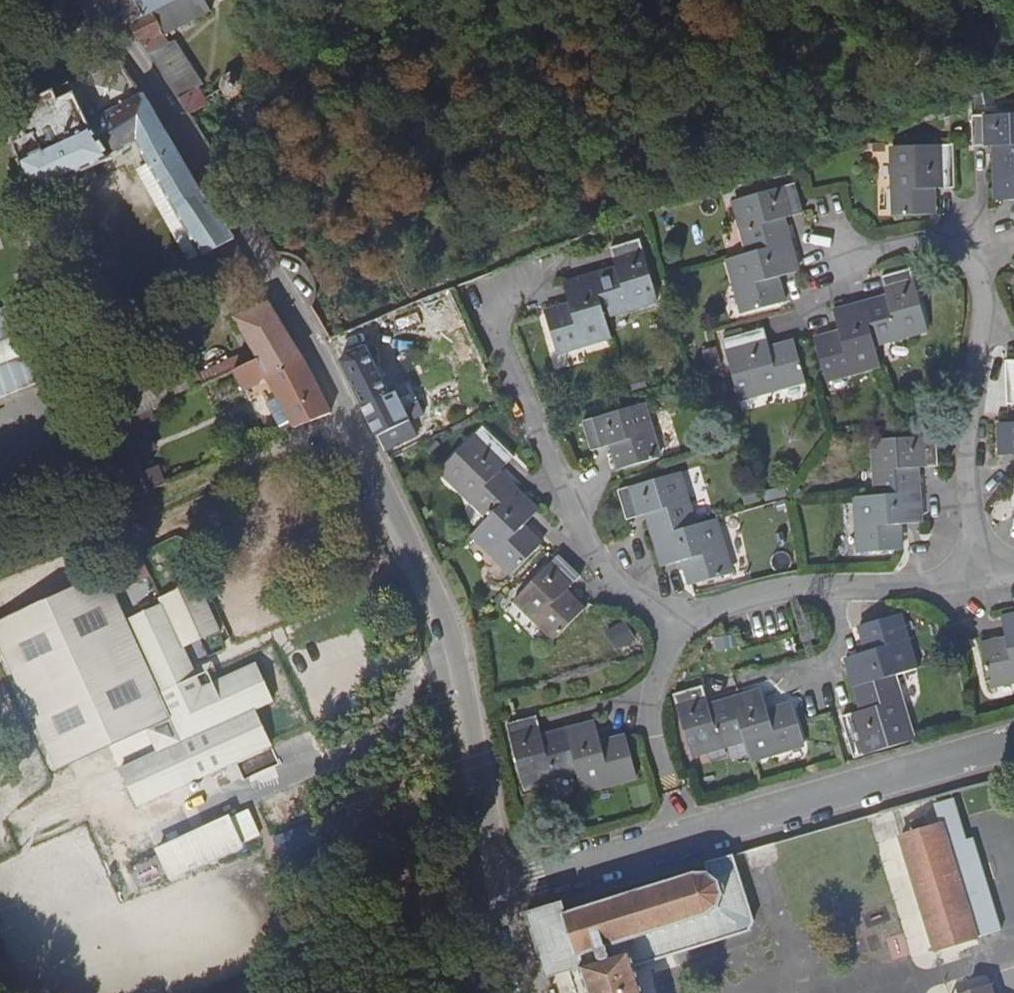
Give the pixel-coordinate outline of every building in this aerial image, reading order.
[(87,11),(80,0),(60,0),(66,18),(87,11)] [(129,25),(190,119),(212,105),(170,39),(218,15),(210,0),(111,0),(129,25)] [(94,48),(109,42),(109,41),(103,38),(93,25),(81,29),(94,48)] [(211,263),(238,241),(229,226),(206,197),(123,64),(17,108),(29,139),(17,144),(37,196),(118,165),(141,151),(211,263)] [(998,175),(999,204),(1013,204),(1013,119),(975,120),(976,150),(1001,149),(1002,157),(998,157),(998,175)] [(958,150),(896,150),(898,219),(938,218),(938,201),(934,201),(934,193),(958,192),(958,150)] [(802,274),(794,246),(789,229),(786,230),(784,223),(808,216),(800,187),(740,203),(755,256),(734,262),(748,316),(790,305),(785,288),(780,289),(778,281),(802,274)] [(228,289),(253,268),(238,241),(211,263),(228,289)] [(615,274),(598,279),(570,287),(577,311),(569,313),(568,311),(551,315),(563,356),(616,340),(610,319),(663,303),(645,243),(617,251),(624,275),(616,277),(615,274)] [(892,304),(883,306),(882,303),(839,315),(846,339),(838,340),(837,338),(819,343),(830,382),(884,368),(878,347),(930,333),(914,273),(885,281),(892,304)] [(39,328),(28,301),(0,311),(0,344),(39,328)] [(271,375),(304,359),(273,307),(242,325),(257,353),(259,356),(262,360),(271,375)] [(47,347),(39,328),(0,344),(0,365),(47,347)] [(776,355),(769,331),(727,342),(743,401),(810,383),(799,345),(783,349),(783,353),(776,355)] [(47,347),(0,365),(0,399),(70,373),(58,343),(47,347)] [(343,364),(387,453),(410,442),(403,428),(410,424),(395,395),(392,397),(369,350),(347,358),(343,364)] [(135,422),(139,420),(239,371),(262,360),(259,356),(193,382),(185,367),(122,393),(135,422)] [(332,415),(304,359),(271,375),(262,360),(239,371),(249,392),(272,381),(300,429),(332,415)] [(621,446),(623,453),(619,454),(624,471),(666,459),(649,406),(588,424),(597,453),(621,446)] [(125,426),(133,445),(147,439),(139,420),(135,422),(125,426)] [(127,467),(140,461),(133,445),(125,426),(123,427),(113,432),(127,467)] [(1002,427),(1003,457),(1013,457),(1013,427),(1002,427)] [(543,512),(523,492),(510,479),(507,481),(502,477),(520,459),(489,429),(447,472),(495,520),(478,537),(517,576),(547,546),(534,533),(531,536),(525,530),(543,512)] [(925,526),(923,497),(922,479),(918,479),(918,471),(942,470),(941,440),(879,444),(882,499),(860,500),(863,556),(900,554),(905,554),(904,534),(899,535),(898,527),(925,526)] [(720,521),(701,527),(685,475),(624,493),(632,522),(656,514),(659,523),(655,524),(660,539),(668,568),(692,561),(695,569),(691,570),(696,587),(736,576),(720,521)] [(568,596),(586,578),(565,557),(521,602),(561,640),(590,611),(577,599),(574,601),(568,596)] [(155,732),(174,723),(159,693),(125,621),(104,579),(2,629),(72,772),(155,732)] [(183,648),(221,631),(197,581),(159,599),(162,603),(183,648)] [(183,648),(162,603),(125,621),(159,693),(196,675),(193,669),(183,648)] [(917,742),(897,678),(920,671),(904,618),(864,630),(869,646),(873,645),(875,653),(850,660),(859,690),(864,707),(868,706),(871,713),(847,720),(859,760),(917,742)] [(1005,621),(1010,646),(1002,648),(1001,644),(985,647),(994,687),(1013,683),(1013,619),(1005,621)] [(191,744),(258,714),(276,707),(255,661),(211,681),(207,671),(196,675),(159,693),(174,723),(180,721),(191,744)] [(696,757),(749,741),(756,761),(809,745),(797,705),(780,711),(781,714),(772,716),(765,693),(737,701),(721,706),(722,709),(714,712),(707,688),(678,697),(696,757)] [(273,746),(258,714),(191,744),(180,721),(174,723),(155,732),(164,750),(122,768),(140,811),(273,746)] [(599,725),(571,733),(556,737),(556,740),(549,742),(542,718),(513,726),(529,786),(582,772),(588,793),(642,778),(631,738),(614,743),(614,746),(606,748),(599,725)] [(968,840),(955,798),(936,804),(943,824),(927,830),(924,819),(914,822),(917,833),(903,837),(938,951),(1003,930),(975,837),(968,840)] [(207,838),(220,863),(293,827),(281,802),(207,838)] [(150,841),(184,828),(180,818),(146,830),(150,841)] [(637,967),(750,931),(756,920),(735,855),(708,863),(711,872),(709,875),(698,874),(697,871),(695,872),(696,875),(684,879),(683,876),(680,877),(681,880),(670,883),(669,881),(666,882),(667,885),(656,888),(655,886),(652,887),(653,889),(641,893),(640,890),(638,891),(639,894),(627,898),(626,895),(623,896),(624,899),(612,903),(611,900),(608,901),(609,904),(599,907),(597,905),(595,906),(596,908),(584,912),(583,909),(580,910),(581,913),(572,916),(572,914),(569,915),(565,904),(529,914),(549,978),(582,967),(590,992),(645,992),(637,967)]
